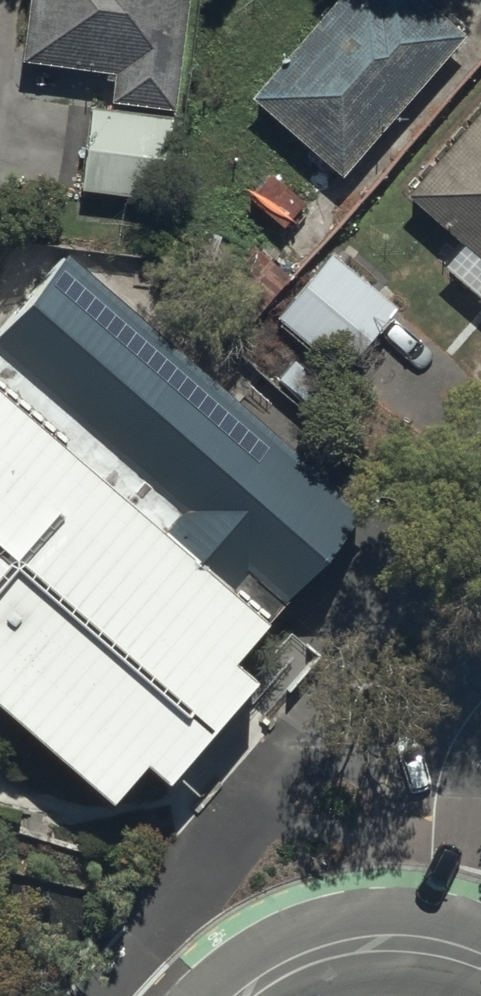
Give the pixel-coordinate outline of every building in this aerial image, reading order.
[(76,198),(157,209),(170,116),(185,0),(27,0),(21,67),(116,79),(112,109),(89,107),(76,198)] [(408,0),(338,0),(247,107),(342,187),(462,46),(408,0)] [(402,198),(480,270),(480,110),(402,198)] [(66,259),(0,332),(0,707),(113,806),(145,769),(168,787),(255,686),(233,668),(282,613),(363,523),(66,259)] [(330,263),(276,323),(336,376),(390,317),(330,263)]
